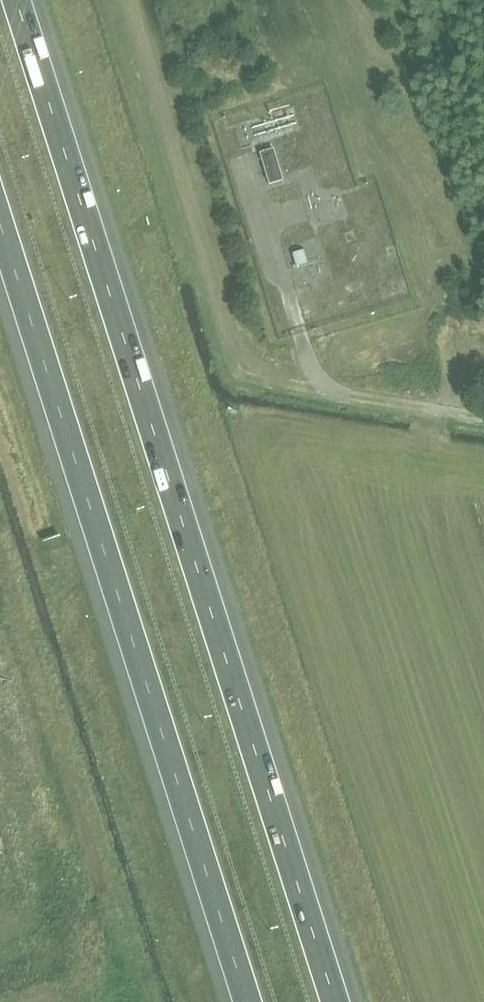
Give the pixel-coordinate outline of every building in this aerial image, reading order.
[(273,149),(259,153),(269,184),(282,180),(273,149)] [(308,261),(304,248),(292,251),(296,265),(308,261)]
